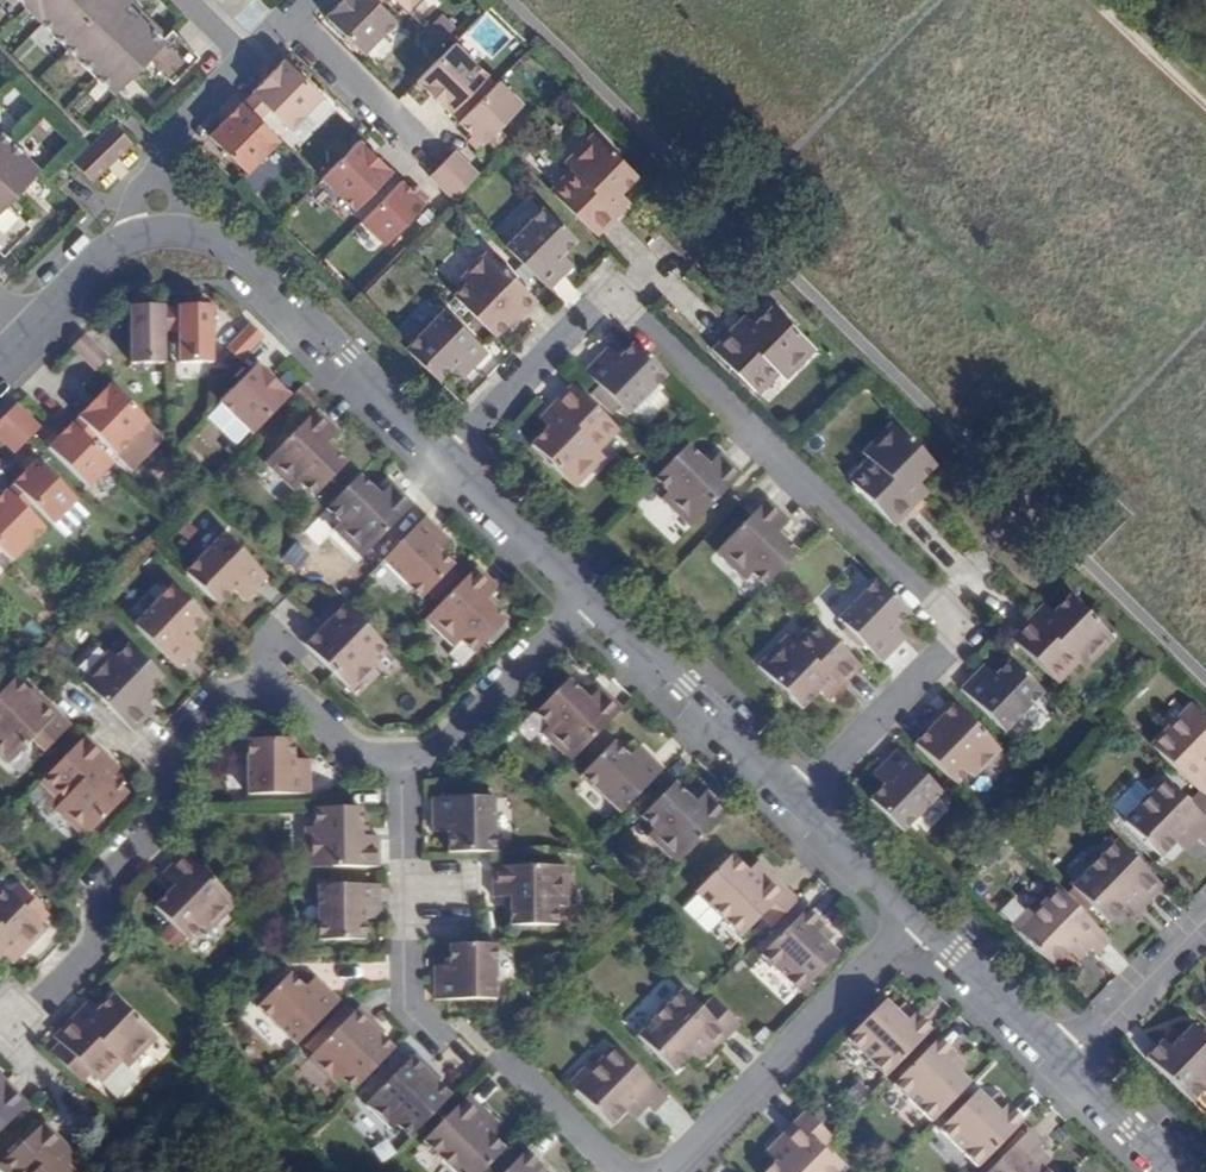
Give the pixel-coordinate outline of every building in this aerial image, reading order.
[(114,95),(148,60),(173,85),(200,57),(172,31),(161,41),(125,6),(131,0),(17,0),(114,95)] [(375,0),(342,0),(326,17),(364,54),(396,21),(377,2),(375,0)] [(407,10),(417,0),(396,0),(407,10)] [(450,113),(487,75),(454,43),(447,50),(416,81),(450,113)] [(284,59),(252,92),(271,111),(290,130),(323,97),(284,59)] [(498,81),(458,121),(482,145),(522,104),(498,81)] [(252,92),(242,103),(260,121),(271,111),(252,92)] [(333,107),(323,97),(290,130),(301,140),(333,107)] [(260,121),(242,103),(209,136),(248,173),(280,140),(260,121)] [(113,128),(70,166),(89,188),(132,150),(113,128)] [(574,173),(554,194),(597,236),(618,214),(609,205),(621,193),(638,175),(593,132),(564,162),(574,173)] [(3,256),(31,228),(6,203),(38,170),(0,133),(0,253),(3,256)] [(359,139),(322,178),(355,210),(392,172),(359,139)] [(466,187),(478,174),(455,151),(442,164),(466,187)] [(430,177),(453,199),(455,198),(466,187),(442,164),(430,177)] [(400,180),(361,222),(384,245),(424,204),(400,180)] [(630,202),(621,193),(609,205),(618,214),(628,204),(630,202)] [(543,206),(504,245),(549,289),(562,276),(566,272),(555,261),(562,254),(576,239),(543,206)] [(465,283),(453,295),(495,336),(514,317),(517,321),(526,313),(538,300),(487,251),(460,278),(465,283)] [(555,261),(566,272),(573,265),(562,254),(555,261)] [(212,306),(178,307),(179,333),(179,364),(212,364),(212,306)] [(742,335),(733,327),(712,348),(755,391),(775,370),(779,374),(786,380),(815,350),(771,306),(754,324),(742,335)] [(164,334),(163,307),(130,308),(131,365),(164,364),(164,334)] [(443,308),(404,347),(438,380),(452,365),(460,358),(471,368),(487,351),(443,308)] [(745,314),(743,316),(733,327),(742,335),(754,324),(745,314)] [(226,347),(244,359),(263,330),(244,318),(226,347)] [(667,377),(633,344),(619,359),(612,366),(601,356),(584,373),(629,416),(667,377)] [(608,348),(601,356),(612,366),(619,359),(608,348)] [(464,376),(471,368),(460,358),(452,365),(464,376)] [(289,398),(290,397),(257,365),(219,404),(252,436),(289,398)] [(775,370),(755,391),(759,395),(779,374),(775,370)] [(148,423),(110,386),(78,419),(96,437),(116,457),(148,423)] [(615,428),(572,386),(550,408),(560,417),(548,429),(531,446),(575,489),(605,459),(598,453),(594,449),(615,428)] [(302,387),(295,395),(310,410),(318,402),(302,387)] [(20,410),(16,405),(9,412),(4,418),(27,441),(40,428),(20,410)] [(560,417),(550,408),(539,420),(548,429),(560,417)] [(331,439),(338,432),(316,411),(310,417),(265,464),(294,492),(300,485),(314,498),(347,464),(333,450),(330,453),(324,447),(331,439)] [(4,418),(0,422),(0,440),(14,454),(27,441),(4,418)] [(90,444),(96,437),(78,419),(71,426),(90,444)] [(893,529),(915,507),(905,498),(917,486),(934,469),(890,425),(860,455),(866,461),(870,465),(850,486),(893,529)] [(90,444),(71,426),(48,449),(89,489),(112,465),(90,444)] [(619,432),(615,428),(594,449),(598,453),(619,432)] [(337,446),(331,439),(324,447),(330,453),(333,450),(337,446)] [(661,473),(651,483),(665,495),(658,502),(687,531),(739,478),(717,456),(710,463),(703,471),(697,465),(699,462),(685,448),(661,473)] [(703,471),(710,463),(703,457),(699,462),(697,465),(703,471)] [(846,482),(850,486),(870,465),(866,461),(846,482)] [(36,462),(13,486),(32,505),(54,526),(77,502),(36,462)] [(413,505),(391,484),(384,492),(377,498),(370,492),(373,490),(359,476),(325,510),(339,524),(332,530),(361,558),(413,505)] [(377,498),(384,492),(377,485),(373,490),(370,492),(377,498)] [(32,505),(13,486),(7,493),(25,511),(32,505)] [(915,507),(926,495),(917,486),(905,498),(915,507)] [(0,500),(0,551),(13,563),(45,531),(25,511),(7,493),(0,500)] [(748,578),(762,590),(771,581),(796,556),(781,542),(779,545),(772,538),(779,531),(786,524),(765,502),(713,556),(742,584),(748,578)] [(442,534),(438,530),(425,517),(381,562),(421,600),(453,567),(439,552),(432,545),(442,534)] [(785,538),(779,531),(772,538),(779,545),(781,542),(785,538)] [(449,541),(442,534),(432,545),(439,552),(449,541)] [(185,574),(219,607),(233,592),(240,585),(252,595),(268,578),(223,535),(185,574)] [(476,568),(425,620),(454,649),(461,642),(474,655),(507,621),(493,607),(491,610),(484,604),(491,596),(498,589),(476,568)] [(894,628),(909,613),(875,581),(837,620),(882,663),(899,646),(887,636),(894,628)] [(240,585),(233,592),(245,603),(252,595),(240,585)] [(134,626),(179,670),(196,653),(184,642),(191,635),(206,620),(172,587),(134,626)] [(497,603),(491,596),(484,604),(491,610),(493,607),(497,603)] [(1069,598),(1052,615),(1040,627),(1031,618),(1010,639),(1053,681),(1073,660),(1078,665),(1084,671),(1113,640),(1069,598)] [(1052,615),(1043,606),(1041,607),(1031,618),(1040,627),(1052,615)] [(320,622),(317,625),(300,642),(312,653),(351,693),(378,665),(373,660),(385,648),(343,607),(324,626),(320,622)] [(818,626),(814,622),(793,642),(797,646),(818,626)] [(839,690),(861,668),(818,626),(797,646),(793,642),(787,636),(757,667),(802,710),(818,692),(830,681),(839,690)] [(906,639),(894,628),(887,636),(899,646),(906,639)] [(184,642),(196,653),(203,646),(191,635),(184,642)] [(454,649),(448,655),(462,667),(474,655),(461,642),(454,649)] [(81,682),(110,711),(133,733),(155,711),(147,704),(140,697),(146,691),(149,693),(163,680),(129,646),(116,659),(109,652),(81,682)] [(1053,681),(1057,685),(1078,665),(1073,660),(1053,681)] [(977,673),(973,677),(960,690),(1005,734),(1043,695),(1009,662),(995,677),(988,684),(977,673)] [(984,666),(977,673),(988,684),(995,677),(984,666)] [(0,694),(0,758),(7,765),(31,741),(44,753),(70,726),(58,713),(37,694),(33,698),(14,680),(0,694)] [(541,734),(570,763),(622,709),(600,688),(592,696),(585,703),(579,697),(582,694),(567,680),(534,714),(547,727),(541,734)] [(828,702),(839,690),(830,681),(818,692),(828,702)] [(585,703),(592,696),(586,689),(582,694),(579,697),(585,703)] [(140,697),(147,704),(154,698),(149,693),(146,691),(140,697)] [(914,745),(956,786),(968,774),(973,779),(1000,752),(948,702),(936,714),(929,722),(933,726),(914,745)] [(1152,747),(1194,788),(1204,798),(1205,796),(1205,718),(1193,706),(1152,747)] [(107,758),(85,737),(43,780),(64,800),(53,811),(84,840),(127,796),(110,779),(98,767),(107,758)] [(294,771),(293,761),(293,740),(246,741),(247,796),(310,795),(309,771),(294,771)] [(619,815),(663,771),(646,754),(635,765),(628,757),(613,743),(580,777),(619,815)] [(639,746),(628,757),(635,765),(646,754),(639,746)] [(870,802),(903,834),(942,795),(897,752),(880,769),(891,779),(884,786),(870,802)] [(119,770),(107,758),(98,767),(110,779),(119,770)] [(309,761),(293,761),(294,771),(309,771),(309,761)] [(891,779),(880,769),(873,776),(884,786),(891,779)] [(1205,843),(1205,821),(1183,798),(1165,781),(1140,807),(1125,823),(1161,859),(1176,844),(1183,837),(1192,845),(1197,839),(1203,846),(1205,843)] [(676,866),(728,813),(706,792),(699,799),(691,807),(685,801),(687,797),(673,784),(640,818),(653,831),(647,838),(676,866)] [(1194,788),(1183,798),(1205,821),(1205,800),(1204,798),(1194,788)] [(692,793),(687,797),(685,801),(691,807),(699,799),(692,793)] [(483,854),(495,853),(494,798),(432,799),(432,823),(447,823),(448,833),(448,854),(483,854)] [(1125,823),(1140,807),(1134,801),(1133,802),(1118,817),(1125,823)] [(306,869),(379,868),(379,855),(379,838),(369,838),(359,838),(359,829),(362,829),(362,809),(315,810),(315,828),(305,828),(306,869)] [(447,823),(432,823),(432,833),(448,833),(447,823)] [(359,838),(369,838),(368,828),(362,829),(359,829),(359,838)] [(1185,852),(1192,845),(1183,837),(1176,844),(1185,852)] [(1132,899),(1142,908),(1162,889),(1115,842),(1070,889),(1107,924),(1126,905),(1132,899)] [(207,934),(236,905),(218,888),(183,853),(161,875),(169,882),(176,889),(170,895),(167,893),(153,907),(187,941),(200,928),(207,934)] [(758,921),(787,891),(766,872),(757,882),(747,872),(731,856),(695,893),(741,938),(758,921)] [(757,862),(747,872),(757,882),(766,872),(757,862)] [(513,908),(509,908),(509,927),(556,927),(556,909),(566,908),(565,868),(491,868),(492,899),(503,899),(512,899),(513,908)] [(10,938),(19,948),(40,926),(32,917),(44,904),(17,879),(5,891),(0,887),(0,949),(10,938)] [(176,889),(169,882),(163,889),(167,893),(170,895),(176,889)] [(380,910),(379,905),(379,886),(317,887),(317,942),(364,941),(364,920),(364,910),(380,910)] [(768,931),(797,901),(787,891),(758,921),(768,931)] [(1095,957),(1109,941),(1058,891),(1032,917),(1017,933),(1054,969),(1069,954),(1075,947),(1084,955),(1089,950),(1095,957)] [(503,908),(509,908),(513,908),(512,899),(503,899),(503,908)] [(1136,914),(1142,908),(1132,899),(1126,905),(1136,914)] [(379,920),(380,910),(364,910),(364,920),(379,920)] [(820,939),(828,931),(806,910),(761,956),(799,994),(837,955),(826,945),(820,939)] [(1017,933),(1032,917),(1026,911),(1010,927),(1017,933)] [(834,937),(828,931),(820,939),(826,945),(834,937)] [(0,949),(0,953),(7,960),(19,948),(10,938),(0,949)] [(495,1000),(495,945),(484,946),(448,946),(448,966),(448,976),(432,976),(432,1000),(495,1000)] [(1077,962),(1084,955),(1075,947),(1069,954),(1077,962)] [(432,966),(432,976),(448,976),(448,966),(432,966)] [(258,1007),(297,1045),(341,1000),(324,983),(313,994),(306,988),(291,973),(258,1007)] [(317,977),(306,988),(313,994),(324,983),(317,977)] [(68,1010),(47,1032),(55,1040),(46,1049),(71,1074),(80,1065),(90,1074),(110,1053),(121,1063),(150,1033),(106,990),(89,1008),(77,1019),(68,1010)] [(728,1037),(699,1008),(681,991),(636,1037),(673,1073),(690,1057),(699,1047),(709,1057),(728,1037)] [(739,1026),(709,997),(699,1008),(728,1037),(739,1026)] [(89,1008),(80,998),(68,1010),(77,1019),(89,1008)] [(885,1078),(930,1031),(909,1010),(901,1018),(895,1012),(884,1002),(846,1040),(885,1078)] [(344,1076),(357,1088),(398,1046),(379,1028),(383,1024),(362,1004),(312,1055),(340,1081),(344,1076)] [(901,1018),(909,1010),(903,1004),(895,1012),(901,1018)] [(1175,1044),(1153,1066),(1200,1111),(1205,1105),(1205,1042),(1199,1035),(1188,1046),(1182,1052),(1175,1044)] [(1180,1038),(1175,1044),(1182,1052),(1188,1046),(1180,1038)] [(893,1085),(931,1123),(969,1085),(958,1073),(952,1068),(960,1060),(938,1039),(893,1085)] [(700,1066),(709,1057),(699,1047),(690,1057),(700,1066)] [(635,1108),(644,1116),(649,1110),(655,1116),(669,1102),(618,1052),(592,1078),(577,1094),(614,1129),(629,1114),(635,1108)] [(128,1070),(121,1063),(110,1053),(90,1074),(107,1091),(128,1070)] [(397,1126),(409,1139),(450,1097),(431,1078),(435,1074),(415,1054),(401,1069),(396,1065),(386,1075),(390,1079),(381,1089),(377,1085),(367,1094),(372,1099),(365,1105),(392,1132),(397,1126)] [(952,1068),(958,1073),(966,1066),(960,1060),(952,1068)] [(577,1094),(592,1078),(586,1071),(571,1087),(577,1094)] [(9,1082),(0,1072),(0,1091),(9,1082)] [(31,1103),(9,1082),(0,1091),(0,1132),(31,1103)] [(939,1131),(978,1168),(1023,1122),(1001,1101),(994,1108),(988,1103),(977,1091),(939,1131)] [(995,1095),(988,1103),(994,1108),(1001,1101),(995,1095)] [(452,1171),(484,1171),(504,1151),(488,1134),(478,1126),(488,1115),(468,1096),(422,1143),(452,1171)] [(637,1123),(644,1116),(635,1108),(629,1114),(637,1123)] [(828,1136),(804,1112),(794,1123),(824,1152),(834,1142),(828,1136)] [(497,1124),(488,1115),(478,1126),(488,1134),(497,1124)] [(74,1160),(63,1147),(72,1139),(51,1116),(7,1157),(21,1171),(85,1171),(74,1160)] [(794,1123),(774,1143),(784,1153),(775,1162),(766,1171),(838,1171),(841,1169),(824,1152),(794,1123)] [(1042,1170),(1035,1163),(1044,1154),(1039,1149),(1045,1142),(1031,1128),(988,1171),(1045,1171),(1042,1170)] [(63,1147),(74,1160),(84,1151),(72,1139),(63,1147)] [(784,1153),(774,1143),(765,1152),(775,1162),(784,1153)] [(525,1151),(505,1171),(546,1171),(525,1151)] [(1035,1163),(1042,1170),(1051,1161),(1044,1154),(1035,1163)] [(7,1157),(3,1161),(0,1164),(0,1171),(21,1171),(7,1157)]
